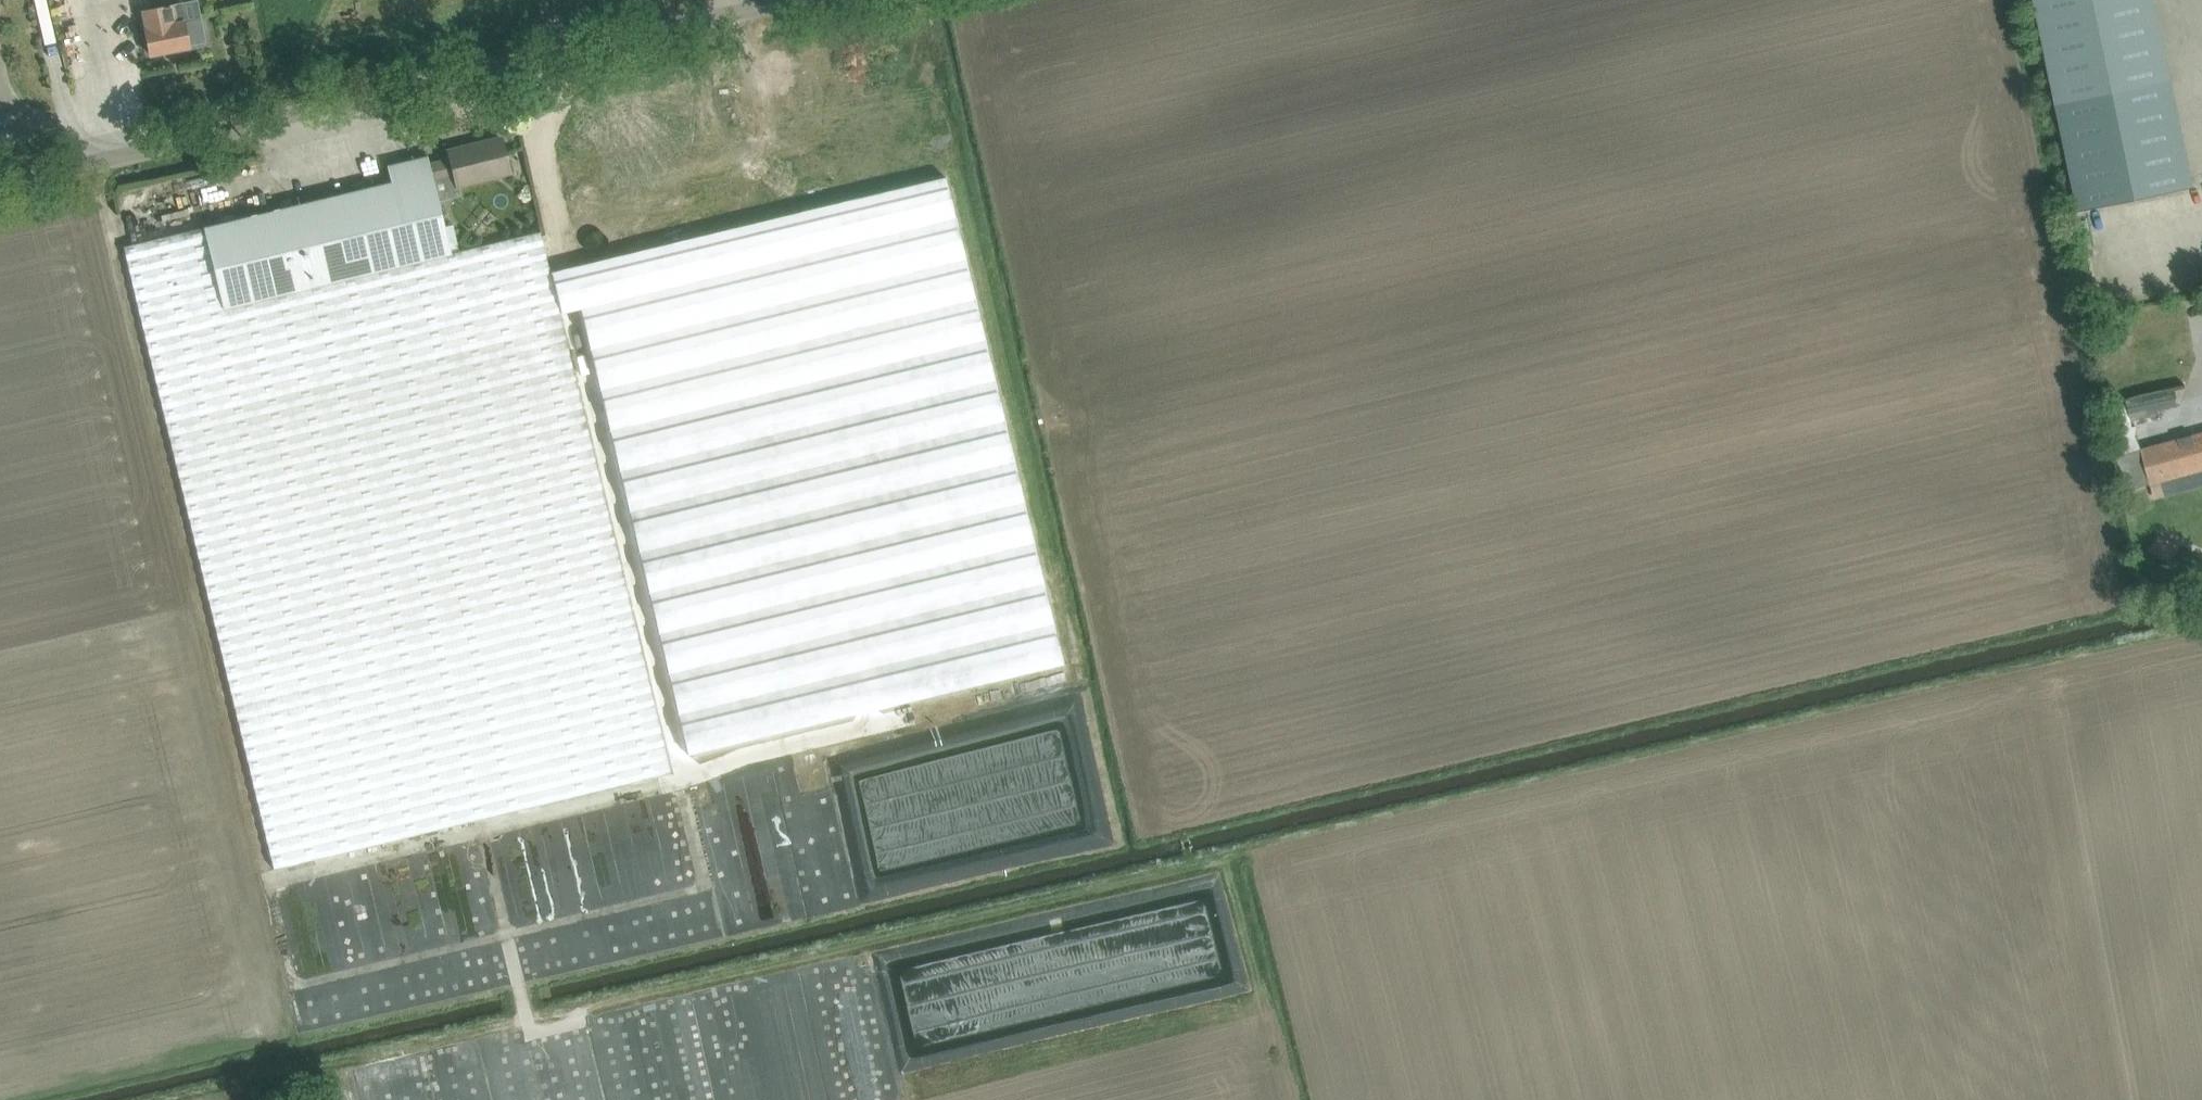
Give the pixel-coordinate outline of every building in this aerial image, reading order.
[(2079,211),(2181,189),(2141,0),(2035,0),(2079,211)] [(143,11),(147,29),(146,29),(151,55),(189,47),(184,21),(182,22),(178,4),(143,11)] [(763,75),(735,81),(745,123),(762,119),(761,117),(813,105),(804,68),(764,78),(763,75)] [(388,166),(392,182),(124,246),(275,868),(671,772),(560,314),(550,271),(540,231),(460,251),(453,224),(445,226),(439,201),(462,195),(460,184),(509,172),(501,138),(449,150),(451,158),(430,164),(428,156),(388,166)] [(945,176),(550,271),(560,314),(580,309),(688,754),(1063,664),(945,176)] [(2158,395),(2128,401),(2131,416),(2161,411),(2158,395)] [(2142,449),(2115,456),(2122,491),(2201,470),(2201,432),(2142,449)] [(2158,536),(2151,551),(2170,561),(2178,546),(2158,536)] [(1102,915),(876,961),(886,977),(885,981),(902,983),(912,977),(948,981),(950,991),(965,993),(983,982),(989,983),(990,977),(1000,978),(999,983),(1016,985),(1028,978),(1052,981),(1054,958),(1063,972),(1083,974),(1087,973),(1082,965),(1106,961),(1109,943),(1118,944),(1131,936),(1136,944),(1142,940),(1147,902),(1102,911),(1102,915)]
